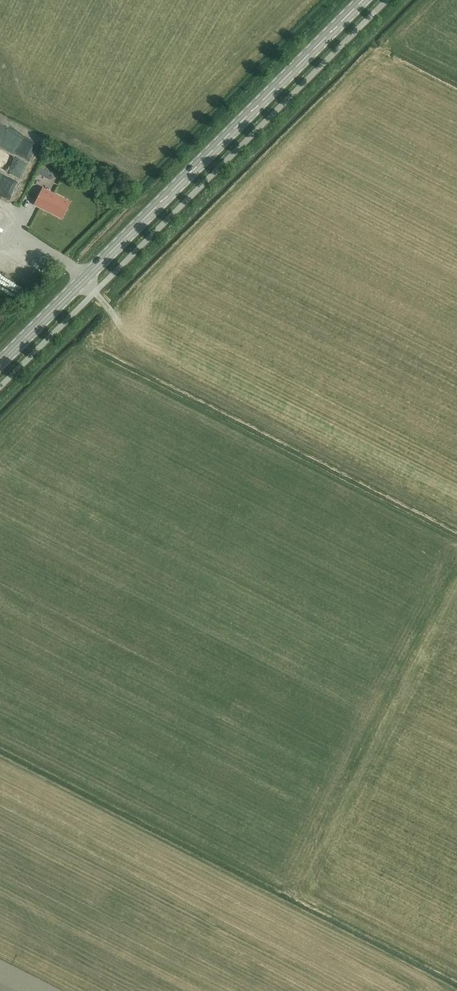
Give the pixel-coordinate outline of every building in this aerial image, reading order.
[(26,170),(40,141),(0,123),(0,158),(26,170)] [(61,217),(70,201),(43,188),(37,200),(42,202),(40,206),(61,217)]
